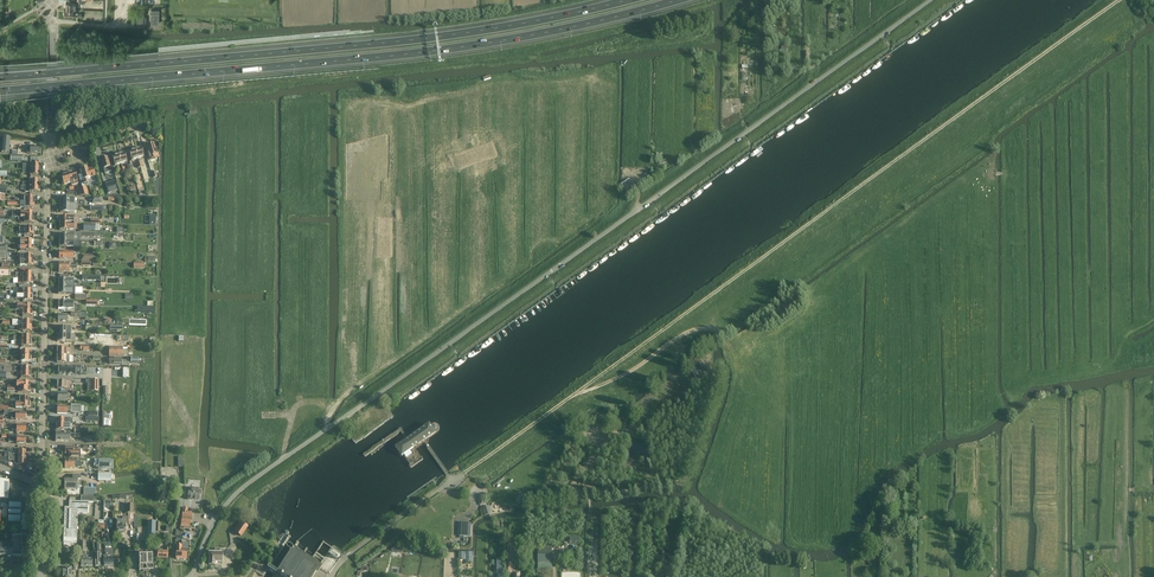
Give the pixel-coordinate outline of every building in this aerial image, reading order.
[(155,149),(153,144),(147,146),(149,151),(147,151),(150,160),(156,158),(158,157),(156,149),(155,149)] [(135,150),(138,159),(144,157),(141,148),(135,150)] [(138,159),(135,150),(129,152),(132,161),(138,159)] [(118,155),(121,164),(127,162),(124,153),(118,155)] [(121,164),(118,155),(112,157),(115,166),(121,164)] [(107,158),(101,160),(104,169),(105,174),(111,172),(110,167),(107,158)] [(139,163),(140,168),(141,172),(144,180),(149,179),(147,170),(144,171),(143,167),(142,165),(142,162),(139,163)] [(87,168),(80,170),(84,182),(81,183),(82,188),(83,189),(85,196),(88,196),(90,196),(87,187),(86,187),(85,185),(89,184),(87,180),(90,179),(90,178),(95,176),(95,175),(95,172),(94,172),(93,169),(88,171),(87,168)] [(74,172),(68,174),(70,183),(71,186),(78,184),(74,172)] [(68,174),(61,176),(62,181),(62,182),(62,184),(63,185),(64,185),(70,183),(68,174)] [(114,181),(105,184),(108,193),(117,190),(114,181)] [(60,198),(60,205),(65,205),(65,206),(70,206),(75,206),(77,206),(78,202),(75,202),(75,199),(60,198)] [(74,243),(74,242),(74,235),(60,235),(59,242),(72,242),(72,243),(74,243)] [(69,263),(59,263),(59,272),(69,273),(69,269),(77,269),(77,264),(69,264),(69,263)] [(57,318),(57,322),(58,322),(58,323),(74,323),(74,318),(81,318),(86,318),(86,313),(81,313),(71,313),(71,316),(58,315),(58,318),(57,318)] [(122,347),(109,347),(108,357),(122,357),(122,347)] [(76,366),(68,366),(68,368),(58,367),(58,372),(57,372),(57,374),(58,374),(58,375),(75,375),(76,373),(77,373),(77,368),(76,368),(76,366)] [(71,394),(58,394),(57,397),(57,398),(57,400),(57,402),(67,402),(67,398),(71,398),(71,394)] [(56,410),(56,412),(57,413),(57,414),(67,414),(67,411),(71,411),(71,413),(80,413),(80,406),(71,405),(71,407),(57,406),(57,410),(56,410)] [(11,415),(11,420),(14,420),(26,420),(26,414),(17,414),(17,412),(15,412),(14,412),(11,412),(11,415)] [(437,427),(435,424),(431,427),(429,424),(396,448),(402,456),(435,433),(433,430),(437,427)] [(70,434),(56,433),(56,441),(70,442),(70,434)] [(17,436),(8,436),(8,443),(16,443),(16,444),(26,444),(26,438),(17,437),(17,436)] [(74,447),(65,447),(65,454),(69,454),(69,458),(80,458),(80,450),(78,450),(78,448),(74,448),(74,447)] [(111,460),(96,459),(94,461),(94,463),(96,464),(98,464),(98,470),(110,470),(111,460)] [(74,461),(65,461),(65,468),(74,469),(78,469),(78,468),(82,468),(82,463),(80,463),(80,461),(74,461)] [(81,476),(73,476),(73,480),(64,480),(64,490),(78,490),(78,485),(81,485),(81,476)] [(8,497),(9,481),(0,481),(0,499),(5,499),(8,499),(8,497)] [(184,497),(188,497),(188,499),(199,500),(199,495),(201,495),(201,491),(200,491),(200,489),(189,488),(188,491),(185,491),(184,497)] [(65,508),(64,539),(77,539),(78,514),(88,514),(88,502),(95,503),(95,496),(90,496),(81,496),(81,502),(69,501),(69,508),(65,508)] [(8,499),(5,499),(5,503),(9,504),(8,522),(21,523),(21,530),(26,530),(27,516),(20,515),(21,504),(15,504),(15,497),(8,497),(8,499)] [(183,508),(182,517),(192,518),(192,512),(188,512),(188,509),(183,508)] [(454,509),(421,529),(421,534),(439,529),(454,509)] [(129,527),(128,517),(122,517),(122,520),(117,520),(117,533),(118,532),(119,533),(120,534),(123,534),(124,533),(124,532),(125,532),(125,527),(129,527)] [(182,517),(181,527),(191,528),(192,518),(182,517)] [(518,526),(516,521),(517,541),(529,528),(531,534),(533,526),(536,528),(535,520),(518,526)] [(148,521),(147,539),(155,540),(156,522),(148,521)] [(247,527),(239,522),(233,531),(241,536),(247,527)] [(12,536),(12,537),(12,540),(9,540),(9,543),(3,543),(0,543),(0,556),(22,556),(22,537),(16,537),(16,536),(12,536)] [(570,537),(570,545),(579,545),(580,537),(570,537)] [(99,554),(99,544),(94,544),(95,567),(100,567),(100,562),(102,562),(102,554),(99,554)] [(538,547),(538,570),(545,570),(545,563),(552,563),(552,547),(538,547)] [(169,548),(166,548),(166,552),(158,551),(157,558),(167,559),(167,554),(168,554),(169,548)] [(220,549),(215,549),(215,553),(209,552),(209,565),(215,565),(215,563),(222,563),(222,553),(220,552),(220,549)] [(295,549),(292,554),(291,553),(277,573),(281,575),(280,576),(282,576),(283,576),(284,576),(312,576),(317,571),(315,570),(319,565),(295,549)] [(108,554),(108,553),(105,553),(105,556),(103,556),(104,566),(114,566),(113,558),(113,554),(108,554)] [(87,559),(87,556),(83,556),(83,559),(81,559),(81,567),(92,567),(92,559),(87,559)] [(382,573),(381,572),(391,565),(385,557),(376,564),(376,565),(373,568),(378,576),(382,573)] [(153,570),(152,559),(139,560),(139,571),(153,570)] [(63,569),(63,576),(71,576),(71,569),(63,569)]
